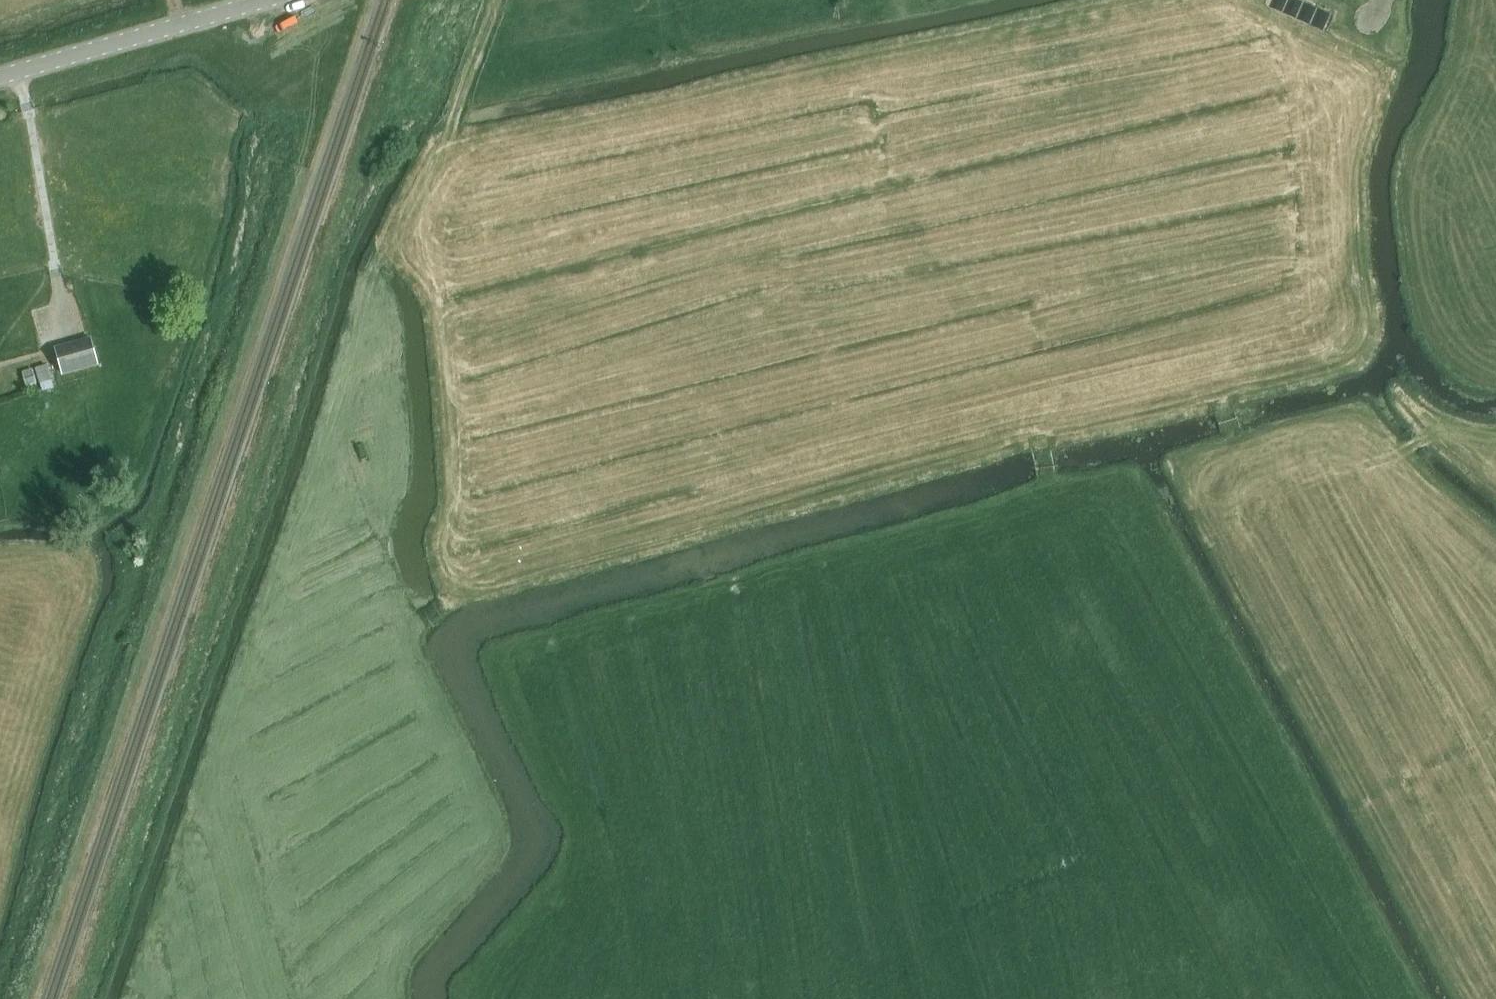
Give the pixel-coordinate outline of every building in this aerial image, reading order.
[(63,374),(97,364),(90,337),(55,347),(63,374)] [(57,404),(46,365),(35,368),(42,390),(43,390),(48,407),(57,404)] [(36,383),(32,369),(20,371),(24,386),(36,383)]
